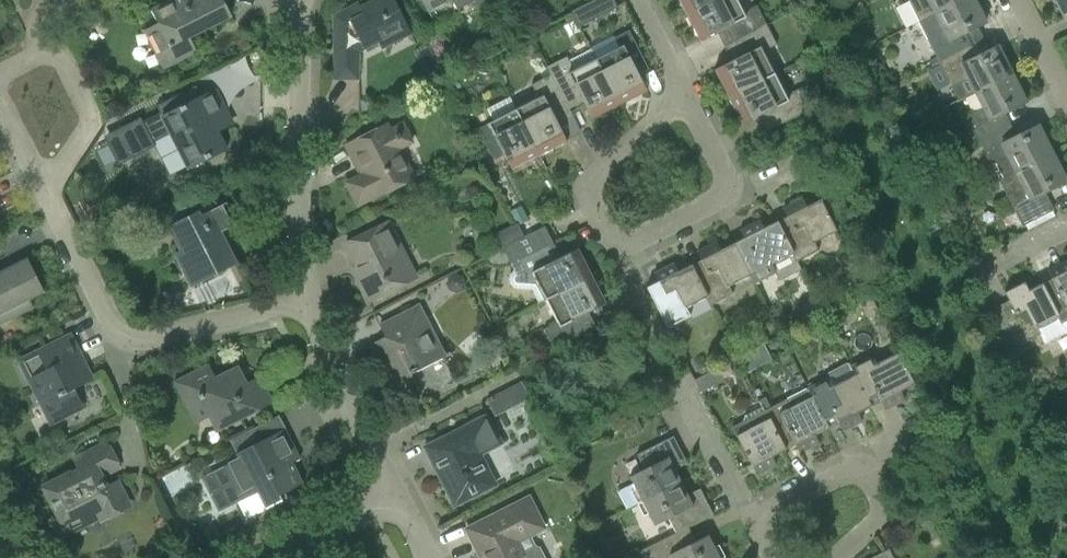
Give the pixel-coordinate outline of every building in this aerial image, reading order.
[(165,68),(197,51),(190,37),(232,16),(224,0),(170,0),(171,2),(152,11),(159,24),(146,30),(165,68)] [(400,12),(394,0),(375,0),(360,8),(358,3),(333,16),(333,81),(359,81),(359,53),(407,28),(400,12)] [(429,14),(454,1),(458,9),(474,0),(477,5),(486,0),(422,0),(429,14)] [(570,13),(576,24),(577,24),(588,18),(590,22),(617,9),(612,0),(596,0),(570,13)] [(686,14),(714,0),(679,0),(686,14)] [(686,14),(700,42),(726,29),(733,43),(766,26),(756,6),(744,13),(737,0),(714,0),(686,14)] [(919,23),(963,0),(907,0),(919,23)] [(939,62),(964,49),(958,38),(987,23),(987,22),(986,22),(979,10),(981,9),(977,0),(963,0),(919,23),(939,62)] [(1055,4),(1057,3),(1064,17),(1066,16),(1066,0),(1053,0),(1055,4)] [(741,57),(715,70),(729,98),(776,74),(764,51),(776,45),(766,26),(733,43),(741,57)] [(614,50),(596,59),(620,106),(647,92),(634,66),(644,61),(634,40),(629,31),(614,39),(619,48),(614,50)] [(964,49),(939,62),(951,87),(959,102),(975,94),(981,91),(1012,75),(1011,72),(1013,71),(1007,60),(1005,61),(999,48),(999,47),(970,61),(964,49)] [(567,57),(546,68),(550,76),(564,103),(579,95),(592,120),(620,106),(596,59),(591,49),(568,61),(567,57)] [(776,74),(729,98),(743,125),(770,112),(777,127),(797,117),(809,111),(799,91),(787,97),(776,74)] [(966,118),(978,142),(1004,129),(998,117),(1027,102),(1027,101),(1026,102),(1019,89),(1021,88),(1015,76),(1013,77),(1012,75),(975,94),(983,109),(966,118)] [(538,99),(516,110),(540,156),(567,143),(555,117),(568,111),(564,103),(550,76),(531,85),(538,99)] [(455,77),(444,82),(449,93),(460,87),(455,77)] [(111,142),(107,144),(118,166),(155,147),(152,143),(171,133),(189,169),(227,150),(217,131),(232,124),(216,91),(198,100),(192,89),(156,107),(159,113),(142,122),(140,118),(108,135),(111,142)] [(540,156),(516,110),(510,98),(487,110),(493,121),(478,129),(493,159),(503,153),(512,170),(540,156)] [(116,100),(105,106),(111,117),(122,110),(116,100)] [(387,125),(365,137),(345,147),(360,174),(346,182),(359,208),(414,179),(399,150),(412,143),(402,125),(390,131),(387,125)] [(1004,129),(978,142),(989,162),(991,166),(998,181),(1015,173),(1052,154),(1051,152),(1053,151),(1047,139),(1045,140),(1039,128),(1040,127),(1039,126),(1010,141),(1004,129)] [(1015,173),(998,181),(1021,228),(1053,212),(1052,210),(1046,214),(1037,197),(1066,182),(1066,181),(1059,169),(1061,168),(1055,156),(1053,157),(1052,154),(1015,173)] [(952,157),(938,164),(944,177),(958,170),(952,157)] [(788,217),(778,222),(797,261),(819,250),(815,242),(837,231),(822,200),(807,207),(803,199),(784,209),(788,217)] [(966,200),(957,204),(962,213),(971,208),(966,200)] [(180,264),(192,287),(237,263),(221,232),(238,224),(227,204),(200,217),(198,212),(185,219),(171,226),(169,227),(186,261),(180,264)] [(521,207),(511,212),(517,224),(527,219),(521,207)] [(181,210),(166,217),(171,226),(185,219),(181,210)] [(745,239),(733,245),(749,276),(753,284),(754,284),(775,273),(779,281),(801,269),(797,261),(778,222),(765,229),(760,220),(740,230),(745,239)] [(389,223),(366,235),(346,245),(363,278),(357,281),(368,302),(416,278),(389,223)] [(517,241),(502,248),(511,265),(545,247),(537,231),(517,241)] [(702,260),(690,266),(706,298),(711,306),(734,294),(730,286),(749,276),(733,245),(722,250),(718,242),(697,252),(702,260)] [(538,304),(546,300),(592,277),(578,249),(553,262),(545,247),(511,265),(513,270),(509,274),(508,279),(509,283),(513,287),(516,288),(530,289),(538,304)] [(33,308),(29,300),(44,292),(27,259),(0,273),(0,325),(33,308)] [(1041,284),(1061,324),(1066,321),(1066,261),(1066,260),(1047,270),(1051,279),(1041,284)] [(706,298),(690,266),(679,272),(674,264),(654,274),(658,282),(647,288),(667,328),(690,316),(686,308),(706,298)] [(448,277),(446,284),(450,291),(456,293),(463,290),(465,284),(462,277),(455,274),(448,277)] [(592,277),(546,300),(557,322),(544,329),(554,349),(588,332),(581,317),(606,304),(592,277)] [(1061,324),(1041,284),(1028,290),(1024,282),(1004,292),(1008,300),(997,306),(997,307),(1017,346),(1040,334),(1045,344),(1066,333),(1061,324)] [(419,305),(399,316),(379,326),(385,337),(372,344),(397,393),(416,383),(411,374),(446,356),(419,305)] [(997,306),(984,313),(985,313),(986,316),(1007,357),(1019,351),(1017,346),(997,307),(997,306)] [(840,311),(829,316),(835,327),(846,321),(840,311)] [(38,350),(19,360),(17,361),(28,383),(32,381),(52,420),(80,406),(72,389),(88,381),(68,341),(41,355),(38,350)] [(874,356),(852,367),(872,407),(883,401),(887,410),(907,400),(903,391),(917,384),(901,353),(878,364),(874,356)] [(746,354),(738,358),(746,373),(754,369),(746,354)] [(734,362),(722,368),(727,378),(739,372),(734,362)] [(831,378),(809,389),(829,429),(840,423),(844,432),(864,421),(860,413),(872,407),(852,367),(851,367),(849,363),(829,373),(831,378)] [(176,381),(186,401),(196,420),(209,413),(217,428),(270,401),(256,373),(243,379),(236,367),(214,378),(207,365),(176,381)] [(694,380),(700,393),(726,380),(719,367),(694,380)] [(520,385),(514,388),(520,400),(526,397),(520,385)] [(486,395),(490,412),(518,406),(513,388),(486,395)] [(788,399),(766,410),(786,450),(797,445),(801,453),(809,449),(821,443),(816,435),(829,429),(813,396),(810,391),(809,389),(788,399)] [(786,450),(766,410),(765,411),(763,407),(747,415),(745,421),(733,427),(757,475),(777,465),(773,457),(786,450)] [(224,464),(199,477),(217,512),(239,501),(248,517),(260,511),(282,499),(280,494),(302,482),(292,463),(291,462),(299,458),(295,450),(278,416),(230,441),(236,452),(239,457),(224,464)] [(502,444),(498,436),(488,416),(425,448),(455,507),(496,486),(480,455),(502,444)] [(637,421),(621,429),(624,434),(626,439),(642,431),(639,426),(637,421)] [(644,471),(630,478),(641,502),(681,482),(676,471),(674,469),(671,462),(682,456),(673,437),(654,446),(636,455),(644,471)] [(228,444),(219,449),(223,456),(232,452),(228,444)] [(45,490),(67,534),(87,524),(85,522),(99,515),(102,522),(128,509),(115,484),(105,489),(100,478),(118,469),(106,445),(74,461),(84,480),(75,484),(71,476),(45,490)] [(681,482),(641,502),(653,524),(654,527),(660,524),(668,520),(670,524),(675,534),(676,534),(690,527),(695,524),(712,515),(703,497),(691,502),(688,495),(687,493),(681,482)] [(486,520),(467,530),(476,548),(479,547),(483,555),(480,556),(481,557),(546,557),(541,549),(535,547),(525,553),(519,542),(545,529),(529,498),(486,520)] [(636,554),(638,557),(719,557),(708,536),(697,541),(682,548),(676,534),(675,534),(650,547),(636,554)] [(889,549),(871,557),(893,557),(889,549)]
